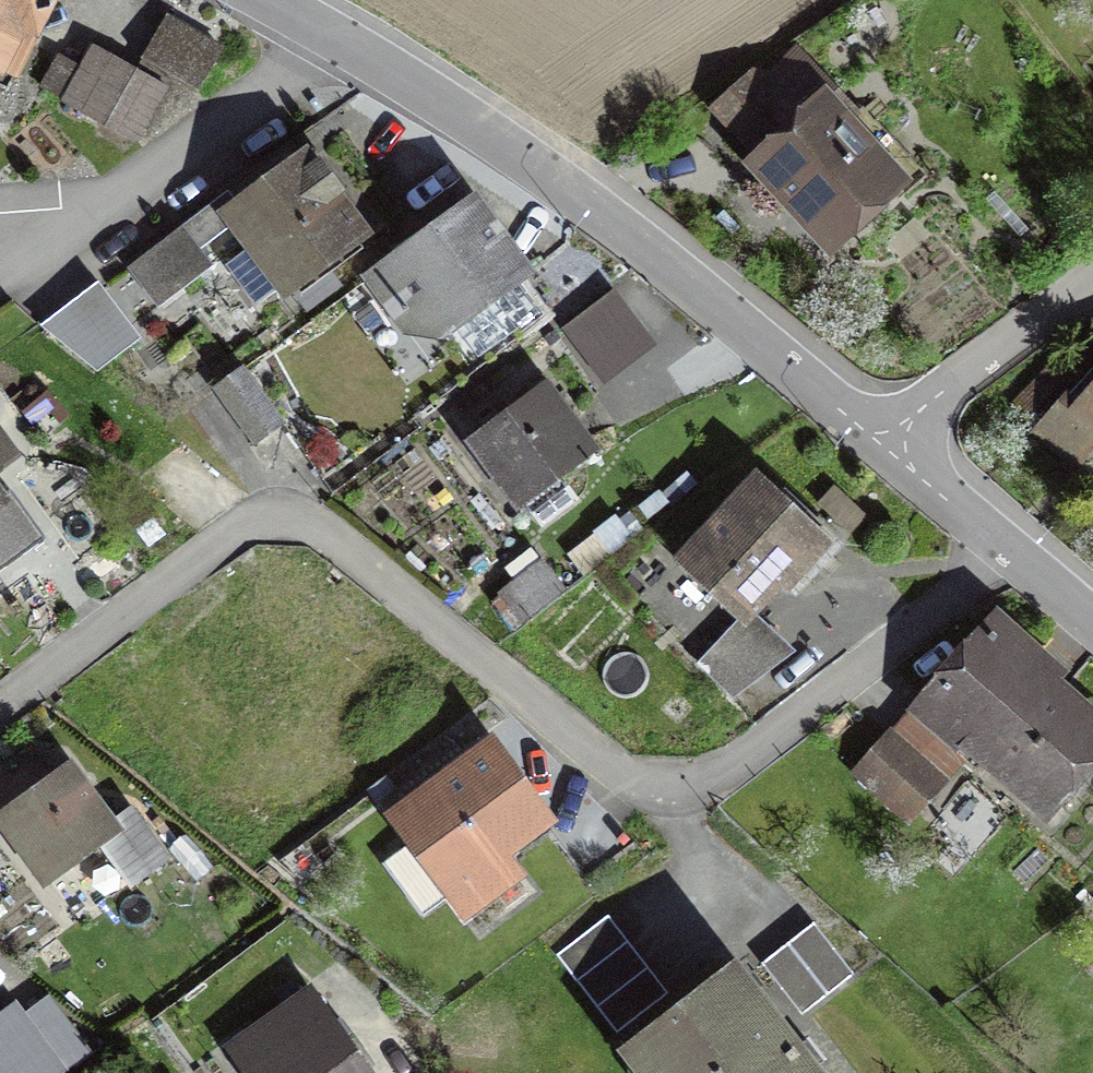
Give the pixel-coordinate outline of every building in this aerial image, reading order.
[(1,60),(34,0),(0,0),(0,60),(1,60)] [(212,54),(161,26),(143,57),(195,85),(212,54)] [(161,91),(95,54),(68,102),(134,140),(161,91)] [(824,98),(756,155),(827,239),(895,183),(824,98)] [(303,164),(236,211),(285,282),(352,236),(303,164)] [(475,202),(373,269),(402,327),(444,332),(521,270),(475,202)] [(183,230),(155,248),(176,280),(205,262),(183,230)] [(1037,428),(1071,459),(1092,435),(1092,366),(1037,428)] [(250,367),(219,388),(253,441),(285,421),(250,367)] [(545,390),(474,435),(516,499),(586,455),(545,390)] [(8,455),(0,443),(0,461),(8,455)] [(754,479),(679,556),(740,614),(777,576),(785,584),(822,544),(754,479)] [(542,564),(495,598),(512,622),(560,588),(542,564)] [(995,619),(923,702),(968,743),(1043,807),(1092,750),(1092,726),(1040,680),(1051,668),(995,619)] [(905,811),(968,743),(923,702),(860,770),(905,811)] [(490,748),(399,815),(467,908),(514,874),(497,851),(542,819),(490,748)] [(0,787),(0,803),(52,874),(100,839),(132,883),(165,859),(129,809),(109,823),(69,768),(42,788),(27,767),(0,787)] [(605,917),(556,951),(611,1030),(661,996),(605,917)] [(813,922),(761,963),(801,1014),(853,974),(813,922)] [(734,969),(629,1047),(648,1072),(812,1072),(734,969)] [(238,1060),(247,1072),(365,1072),(316,1004),(238,1060)] [(15,1007),(0,1018),(0,1072),(57,1072),(62,1069),(15,1007)]
